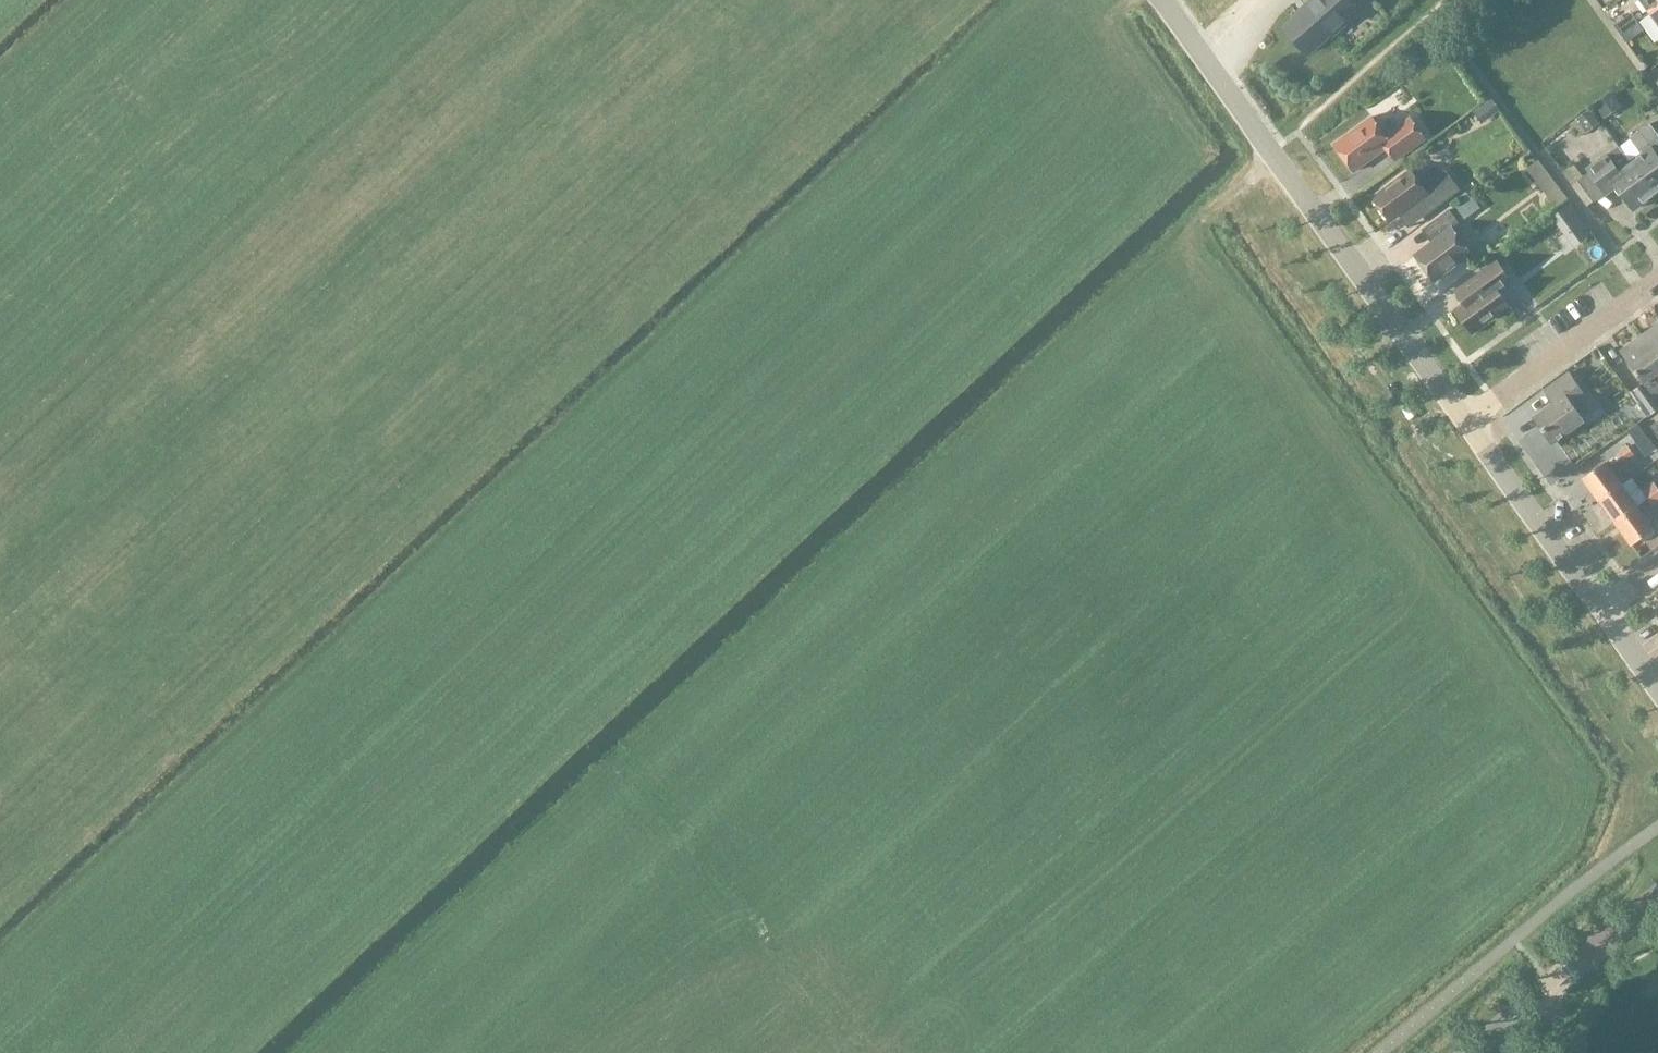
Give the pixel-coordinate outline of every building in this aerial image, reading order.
[(1307,54),(1330,33),(1332,35),(1358,12),(1347,0),(1311,0),(1305,6),(1306,8),(1284,28),(1307,54)] [(1649,12),(1657,6),(1657,0),(1641,0),(1649,12)] [(1649,12),(1657,24),(1657,6),(1649,12)] [(1614,26),(1619,34),(1637,21),(1631,14),(1614,26)] [(1644,31),(1637,21),(1619,34),(1627,43),(1644,31)] [(1499,110),(1491,99),(1473,112),(1481,124),(1499,110)] [(1614,105),(1601,115),(1609,127),(1623,117),(1614,105)] [(1372,117),(1334,144),(1354,171),(1386,148),(1395,160),(1425,138),(1410,117),(1385,135),(1372,117)] [(1641,155),(1630,163),(1654,195),(1657,192),(1657,157),(1657,156),(1657,136),(1649,124),(1629,138),(1641,155)] [(1618,147),(1606,155),(1586,169),(1588,172),(1577,181),(1594,203),(1615,187),(1632,210),(1654,195),(1630,163),(1630,164),(1618,147)] [(1566,201),(1536,161),(1526,169),(1555,209),(1566,201)] [(1571,163),(1560,168),(1567,183),(1579,177),(1571,163)] [(1410,169),(1372,196),(1390,222),(1418,201),(1427,213),(1460,190),(1445,170),(1422,186),(1410,169)] [(1471,253),(1452,227),(1458,222),(1449,209),(1428,225),(1437,238),(1414,254),(1433,281),(1471,253)] [(1478,293),(1455,309),(1472,334),(1510,307),(1498,291),(1511,281),(1496,260),(1469,280),(1478,293)] [(1642,335),(1657,357),(1657,323),(1642,335)] [(1657,374),(1657,357),(1642,335),(1620,351),(1655,399),(1657,397),(1657,383),(1654,377),(1657,374)] [(1553,403),(1533,417),(1553,443),(1584,420),(1575,408),(1588,399),(1568,372),(1544,390),(1553,403)] [(1632,391),(1649,415),(1657,409),(1657,406),(1642,384),(1632,391)] [(1650,427),(1656,436),(1657,435),(1657,421),(1650,427)] [(1615,456),(1621,465),(1634,456),(1627,447),(1615,456)] [(1583,479),(1599,502),(1622,485),(1605,463),(1583,479)] [(1647,500),(1657,492),(1657,488),(1654,483),(1641,492),(1647,500)] [(1599,502),(1615,523),(1637,507),(1622,485),(1599,502)] [(1647,500),(1653,508),(1657,505),(1657,492),(1647,500)] [(1653,528),(1637,507),(1615,523),(1631,545),(1653,528)]
